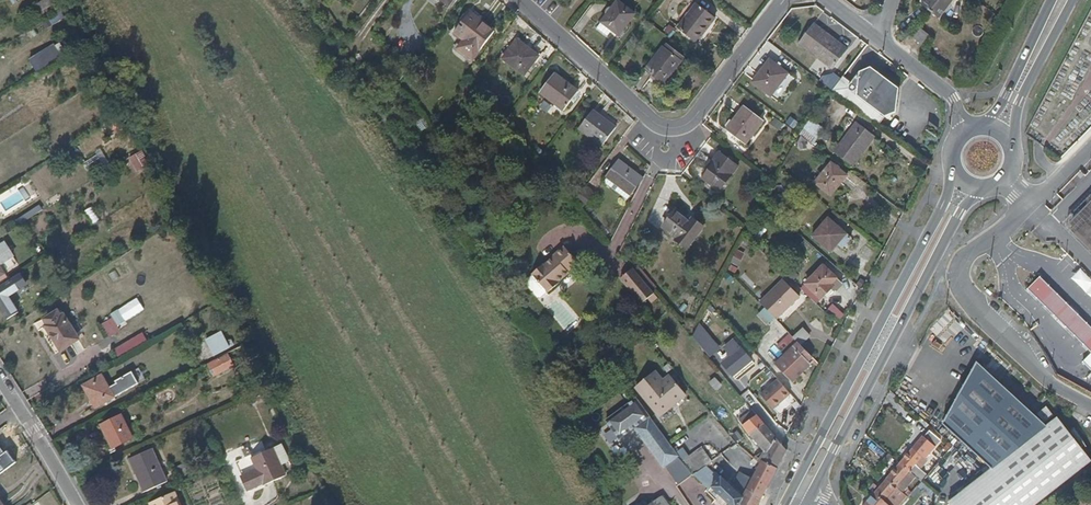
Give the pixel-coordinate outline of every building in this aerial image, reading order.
[(48,9),(59,2),(57,0),(46,0),(37,5),(42,13),(48,9)] [(921,4),(939,18),(953,0),(925,0),(921,4)] [(634,14),(618,2),(603,22),(619,34),(634,14)] [(696,42),(714,18),(696,4),(678,28),(696,42)] [(50,14),(48,9),(42,13),(45,17),(50,14)] [(472,60),(495,31),(470,12),(454,33),(464,41),(458,49),(472,60)] [(847,49),(814,24),(800,43),(832,68),(847,49)] [(929,35),(920,29),(912,38),(921,45),(929,35)] [(524,75),(539,56),(518,40),(503,59),(524,75)] [(66,57),(59,42),(28,56),(35,71),(66,57)] [(923,54),(927,47),(923,45),(919,52),(923,54)] [(664,84),(682,61),(664,48),(646,71),(664,84)] [(787,73),(770,60),(753,82),(770,95),(787,73)] [(899,88),(870,67),(860,72),(859,78),(856,77),(849,87),(850,90),(852,92),(854,92),(857,89),(857,96),(885,117),(896,112),(899,88)] [(39,87),(58,75),(56,71),(36,82),(39,87)] [(579,91),(555,73),(539,93),(563,111),(579,91)] [(763,120),(745,106),(726,130),(744,145),(763,120)] [(616,127),(593,110),(579,129),(602,146),(616,127)] [(790,116),(786,123),(795,128),(799,121),(790,116)] [(113,118),(103,125),(109,133),(119,126),(113,118)] [(875,137),(856,122),(834,152),(853,166),(875,137)] [(817,138),(804,128),(799,134),(813,144),(817,138)] [(737,166),(718,152),(712,160),(716,163),(704,179),(719,190),(737,166)] [(149,166),(143,156),(132,162),(137,173),(149,166)] [(631,196),(643,178),(619,160),(606,178),(631,196)] [(847,176),(832,163),(815,183),(830,195),(847,176)] [(582,190),(575,200),(581,207),(589,197),(582,190)] [(167,201),(161,192),(149,199),(156,209),(167,201)] [(90,206),(83,212),(93,226),(100,220),(90,206)] [(770,212),(765,208),(761,214),(766,218),(770,212)] [(689,220),(677,211),(664,228),(676,238),(674,241),(686,250),(704,226),(692,217),(689,220)] [(852,239),(828,217),(811,236),(830,252),(837,245),(842,249),(852,239)] [(1071,232),(1090,252),(1090,217),(1086,222),(1083,219),(1071,232)] [(1037,222),(981,278),(1059,374),(1090,391),(1090,278),(1037,222)] [(54,235),(59,246),(68,242),(62,231),(54,235)] [(530,273),(531,274),(547,292),(548,293),(560,284),(558,282),(568,274),(567,273),(578,263),(562,245),(551,254),(552,256),(542,264),(541,262),(530,273)] [(832,285),(837,279),(824,266),(807,284),(821,298),(833,286),(832,285)] [(634,297),(648,286),(634,269),(620,280),(634,297)] [(0,286),(0,308),(7,320),(18,313),(8,297),(26,285),(19,274),(0,286)] [(547,292),(531,274),(524,280),(523,284),(536,298),(540,298),(547,292)] [(842,283),(837,279),(832,285),(833,286),(836,289),(842,283)] [(782,280),(759,302),(776,320),(800,297),(782,280)] [(642,306),(654,293),(648,286),(634,297),(642,306)] [(841,321),(846,313),(831,304),(826,312),(841,321)] [(61,316),(58,311),(44,320),(47,325),(45,326),(61,352),(79,339),(64,315),(61,316)] [(716,351),(700,332),(692,337),(709,357),(716,351)] [(118,357),(147,341),(143,334),(114,350),(118,357)] [(752,362),(734,340),(723,348),(730,356),(721,363),(733,377),(752,362)] [(207,352),(202,342),(187,350),(195,366),(214,357),(211,350),(207,352)] [(809,363),(814,358),(798,342),(775,364),(793,383),(803,372),(801,371),(809,363)] [(228,354),(208,364),(213,375),(233,365),(228,354)] [(811,365),(809,363),(801,371),(803,372),(811,365)] [(1057,417),(1046,426),(977,363),(943,424),(991,469),(948,503),(950,504),(1036,504),(1090,462),(1090,460),(1057,417)] [(140,384),(133,372),(116,381),(117,383),(110,388),(102,375),(83,386),(96,409),(140,384)] [(767,372),(749,384),(769,412),(786,400),(767,372)] [(727,380),(721,373),(709,383),(716,391),(721,386),(720,385),(727,380)] [(684,395),(669,377),(646,396),(660,414),(684,395)] [(678,455),(637,398),(605,419),(619,438),(633,427),(662,467),(678,455)] [(1053,415),(1046,407),(1038,413),(1045,421),(1053,415)] [(766,456),(776,438),(753,411),(746,416),(750,422),(744,427),(750,435),(749,435),(752,438),(753,437),(764,450),(763,453),(766,456)] [(132,438),(121,416),(101,426),(113,449),(132,438)] [(922,482),(928,476),(920,469),(928,460),(926,458),(935,447),(934,446),(939,439),(929,431),(924,437),(923,437),(900,464),(919,480),(922,482)] [(750,440),(747,437),(737,444),(740,447),(750,440)] [(779,465),(787,451),(781,444),(776,438),(766,456),(765,458),(779,465)] [(744,463),(750,456),(744,450),(740,447),(737,444),(728,450),(744,463)] [(682,460),(692,475),(698,471),(702,468),(712,461),(702,447),(682,460)] [(286,476),(274,448),(252,458),(264,486),(286,476)] [(166,482),(152,450),(129,460),(141,485),(144,483),(148,491),(166,482)] [(778,468),(779,465),(765,458),(763,460),(778,468)] [(246,461),(256,487),(261,485),(251,459),(246,461)] [(778,468),(763,460),(761,464),(757,461),(754,469),(757,470),(752,480),(742,475),(738,482),(748,488),(742,498),(738,504),(758,504),(778,468)] [(713,479),(718,474),(720,472),(712,461),(702,468),(705,471),(713,479)] [(189,470),(185,464),(173,470),(176,476),(189,470)] [(919,480),(900,464),(887,479),(901,490),(909,479),(912,481),(913,479),(917,482),(919,480)] [(89,471),(75,477),(79,484),(92,478),(89,471)] [(730,504),(738,504),(742,498),(718,474),(713,479),(705,471),(701,474),(698,471),(692,475),(693,475),(694,475),(709,489),(711,487),(730,504)] [(887,479),(874,494),(888,504),(897,504),(888,497),(892,493),(905,503),(909,497),(901,490),(887,479)] [(922,483),(922,482),(918,487),(934,500),(937,495),(922,483)] [(175,493),(150,504),(181,504),(175,493)] [(874,494),(864,504),(888,504),(874,494)] [(661,496),(649,504),(669,504),(661,496)]
